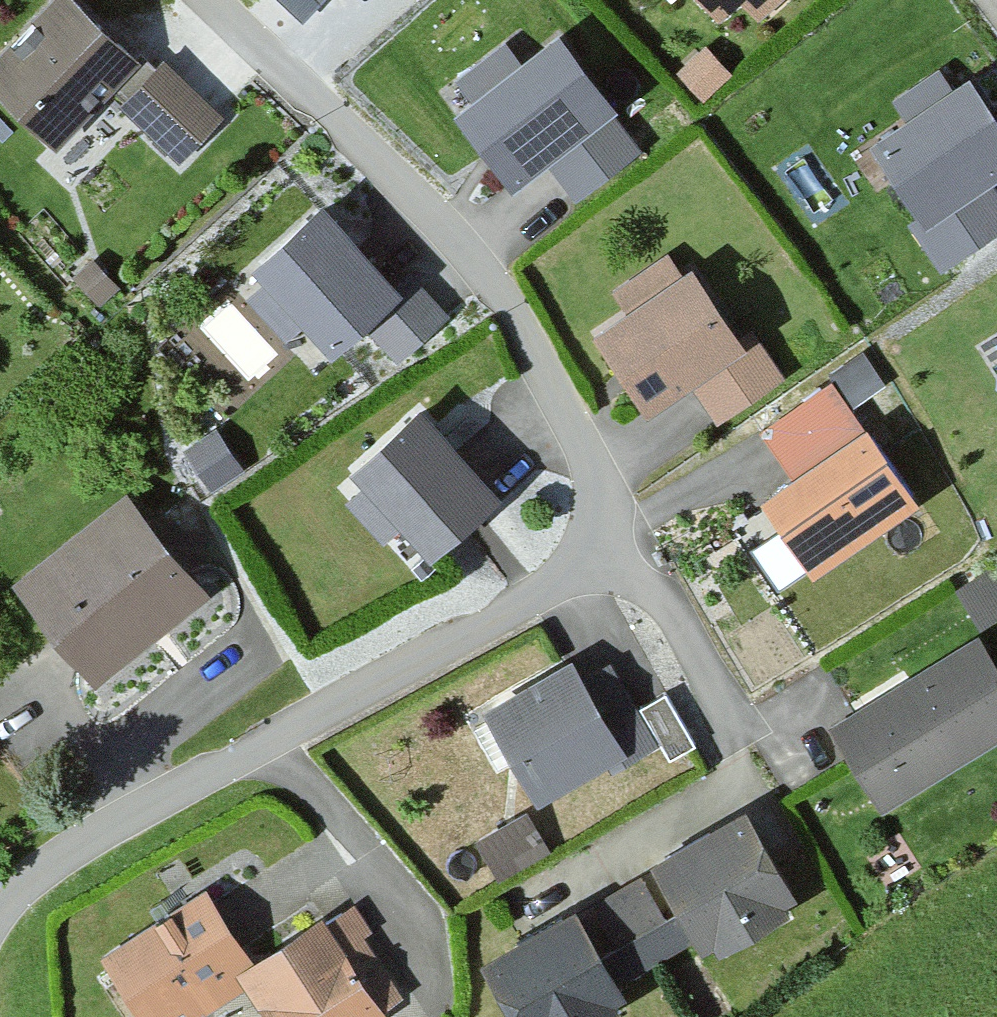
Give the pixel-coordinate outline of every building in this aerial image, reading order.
[(0,34),(0,88),(50,138),(140,50),(91,0),(35,0),(0,34)] [(755,12),(770,0),(744,0),(755,12)] [(505,19),(446,58),(462,83),(446,94),(502,177),(556,141),(578,174),(637,135),(560,20),(522,45),(505,19)] [(161,43),(117,89),(177,147),(222,100),(161,43)] [(863,131),(943,254),(996,220),(996,185),(989,172),(996,166),(996,103),(970,62),(863,131)] [(322,187),(248,250),(264,269),(249,282),(287,327),(300,316),(329,350),(367,318),(393,348),(446,303),(409,260),(395,272),(322,187)] [(668,239),(612,273),(630,302),(600,320),(648,398),(696,368),(717,402),(781,363),(749,311),(737,319),(691,245),(677,254),(668,239)] [(229,283),(196,310),(243,367),(275,341),(229,283)] [(794,467),(763,489),(815,565),(921,493),(833,364),(758,415),(794,467)] [(417,394),(344,458),(358,473),(342,487),(381,531),(398,516),(430,552),(502,488),(417,394)] [(123,472),(5,565),(93,677),(211,584),(123,472)] [(774,572),(800,560),(783,521),(756,533),(774,572)] [(955,570),(979,614),(996,605),(996,571),(987,553),(955,570)] [(826,711),(879,801),(996,732),(996,656),(977,622),(826,711)] [(572,646),(485,696),(540,790),(654,724),(608,645),(580,661),(572,646)] [(747,794),(644,852),(672,902),(687,928),(699,950),(713,941),(719,950),(792,909),(786,898),(801,889),(747,794)] [(526,797),(474,825),(495,864),(548,836),(526,797)] [(94,942),(140,1016),(155,1016),(184,999),(191,1011),(243,979),(232,963),(250,951),(203,874),(94,942)] [(473,946),(511,1016),(605,1016),(625,1007),(619,996),(630,989),(619,967),(604,941),(577,891),(473,946)] [(250,951),(232,963),(243,979),(269,1016),(372,1016),(385,1008),(379,998),(401,983),(359,922),(367,917),(351,893),(327,910),(322,902),(250,951)] [(672,902),(604,941),(619,967),(687,928),(672,902)]
